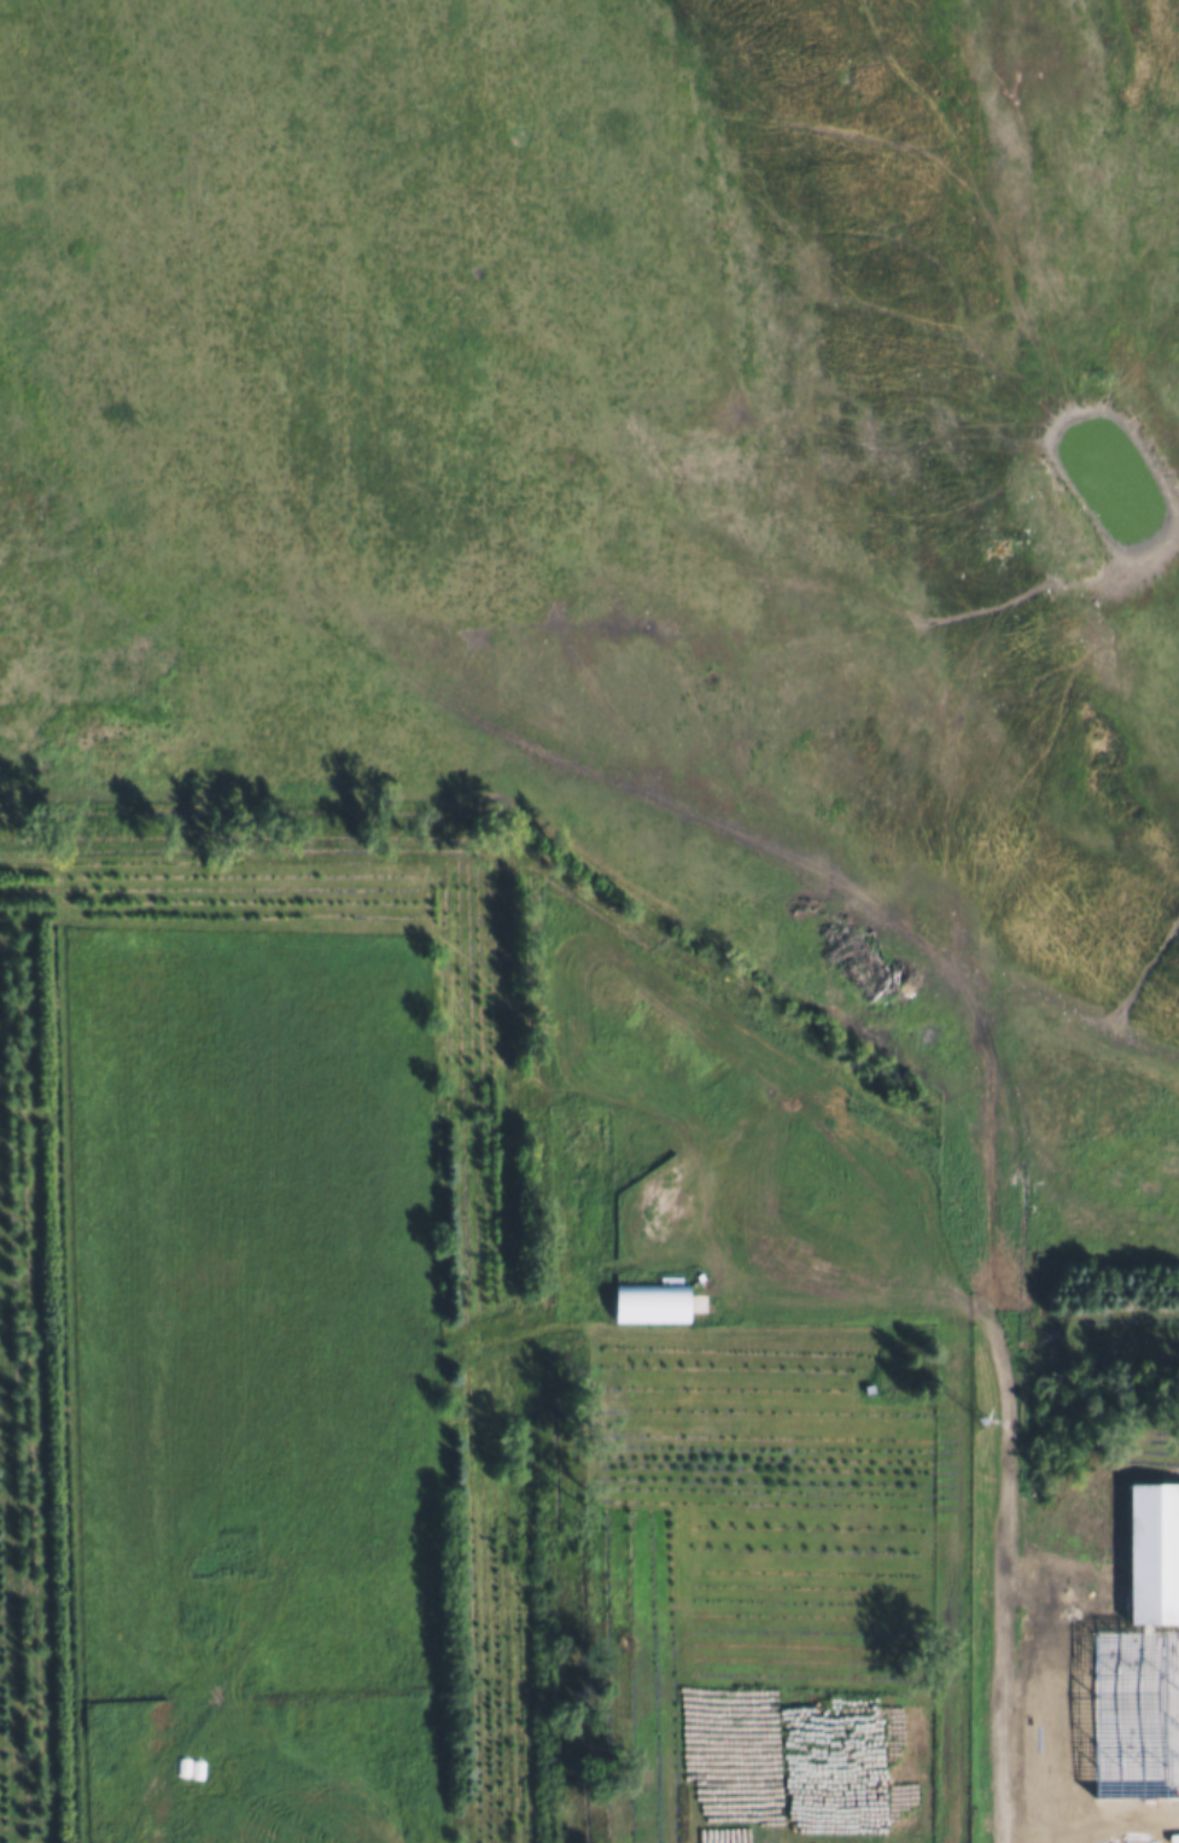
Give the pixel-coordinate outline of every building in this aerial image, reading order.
[(705,1313),(705,1294),(690,1294),(690,1286),(616,1285),(616,1322),(691,1322),(691,1312),(705,1313)] [(1131,1623),(1178,1623),(1178,1484),(1131,1484),(1131,1623)] [(1163,1768),(1178,1768),(1178,1671),(1162,1671),(1163,1768)]
